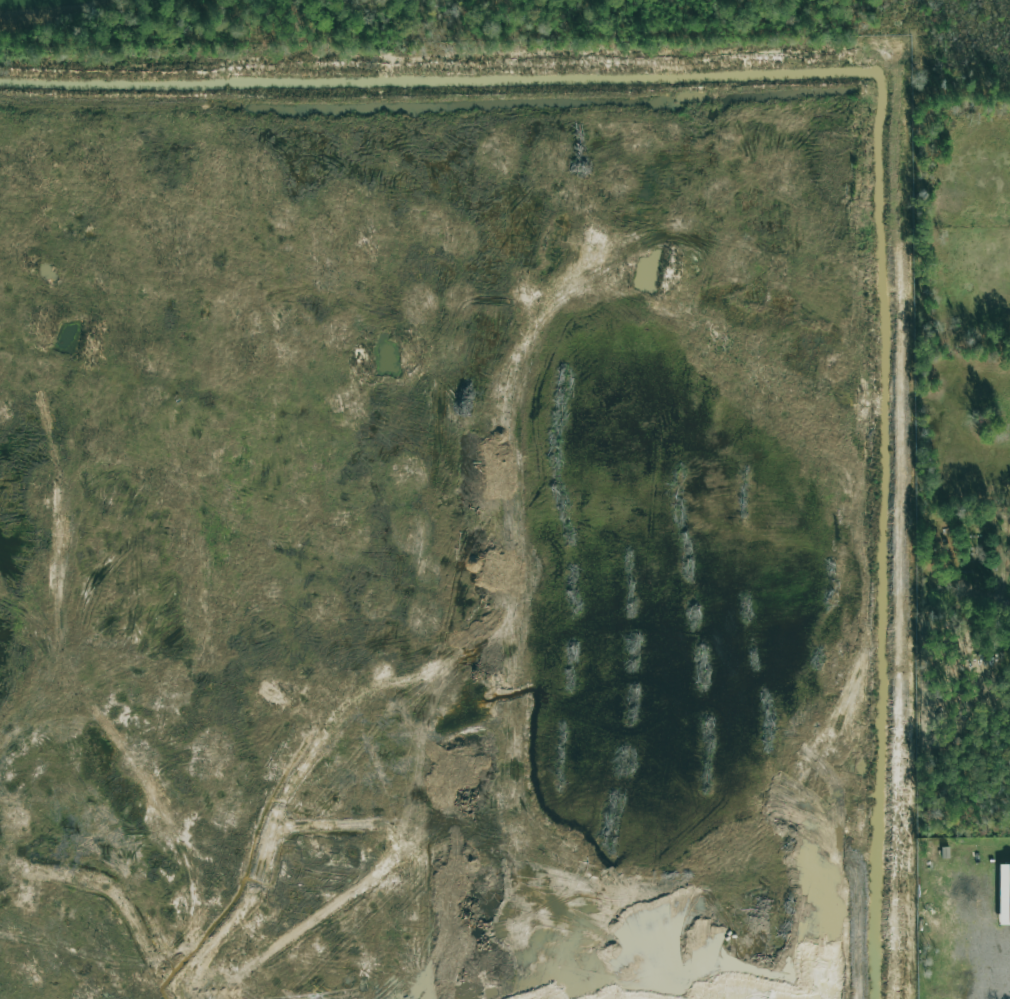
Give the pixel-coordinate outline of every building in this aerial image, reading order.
[(1009,925),(1009,864),(998,864),(998,925),(1009,925)]
